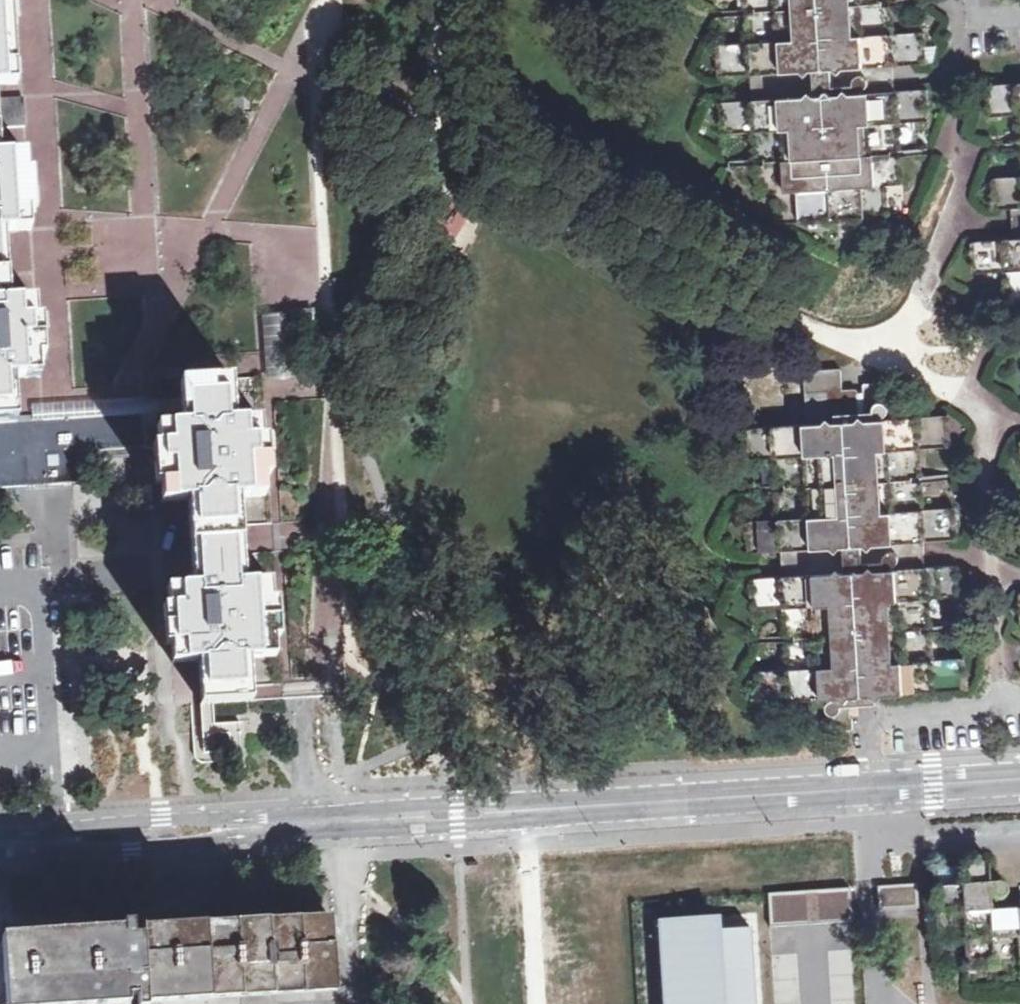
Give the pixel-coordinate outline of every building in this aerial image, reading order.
[(750,45),(718,47),(720,78),(729,78),(752,77),(753,103),(731,105),(722,105),(724,135),(756,133),(758,194),(775,193),(776,226),(862,219),(890,216),(888,185),(905,185),(899,123),(930,121),(927,89),(897,92),(896,79),(895,66),(926,64),(924,32),(893,34),(891,4),(891,0),(747,0),(750,45)] [(18,84),(16,46),(13,9),(0,10),(0,85),(18,84)] [(988,86),(991,117),(1019,115),(1019,83),(988,86)] [(245,98),(234,98),(235,112),(245,111),(245,98)] [(194,101),(184,102),(184,116),(194,115),(194,101)] [(19,422),(16,379),(40,377),(40,359),(45,358),(44,339),(43,320),(37,321),(36,302),(9,304),(6,232),(31,231),(30,212),(36,211),(34,193),(33,174),(27,174),(26,155),(1,157),(0,145),(0,423),(19,422)] [(995,181),(996,210),(1015,209),(1015,227),(1016,241),(974,243),(976,274),(1006,273),(1008,303),(1019,302),(1019,179),(995,181)] [(759,673),(760,703),(769,702),(792,702),(835,698),(835,700),(833,700),(832,700),(830,701),(828,704),(827,707),(828,711),(830,713),(832,715),(834,715),(836,715),(836,718),(825,719),(824,720),(823,721),(824,729),(824,731),(825,732),(852,730),(853,730),(854,729),(852,706),(878,705),(877,695),(966,690),(965,658),(936,660),(932,599),(963,597),(962,566),(927,569),(925,542),(959,539),(958,508),(927,510),(922,449),(954,447),(951,416),(918,418),(884,421),(884,420),(886,419),(888,417),(889,415),(890,411),(889,408),(889,406),(887,405),(885,402),(881,402),(881,400),(894,400),(894,382),(867,385),(865,389),(844,390),(843,369),(829,370),(807,371),(805,373),(808,424),(744,429),(745,459),(776,458),(779,521),(750,522),(750,553),(760,552),(783,552),(784,578),(761,580),(753,581),(754,612),(785,610),(789,671),(759,673)] [(163,504),(188,502),(191,542),(242,539),(240,497),(266,496),(265,477),(271,477),(269,441),(262,442),(261,422),(235,424),(232,379),(180,382),(183,427),(160,428),(161,446),(154,447),(155,475),(156,484),(162,483),(163,504)] [(0,423),(0,486),(82,482),(80,447),(145,444),(143,415),(19,422),(0,423)] [(193,587),(168,589),(169,607),(165,608),(167,644),(172,644),(173,663),(199,661),(202,702),(202,704),(209,704),(253,701),(252,693),(250,659),(276,657),(275,637),(280,637),(278,601),(272,602),(271,581),(245,583),(242,539),(191,542),(193,587)] [(991,912),(989,893),(990,893),(991,893),(992,896),(993,898),(996,900),(1001,900),(1003,898),(1006,895),(1006,892),(1006,891),(1005,887),(1002,885),(1000,884),(998,884),(989,885),(987,858),(933,861),(938,944),(966,942),(968,969),(994,968),(992,940),(1019,939),(1019,951),(1019,910),(991,912)] [(848,887),(768,892),(770,925),(850,920),(848,887)] [(750,929),(700,932),(699,920),(657,923),(662,1003),(755,1003),(750,929)] [(244,992),(143,997),(144,1003),(245,1003),(244,992)]
